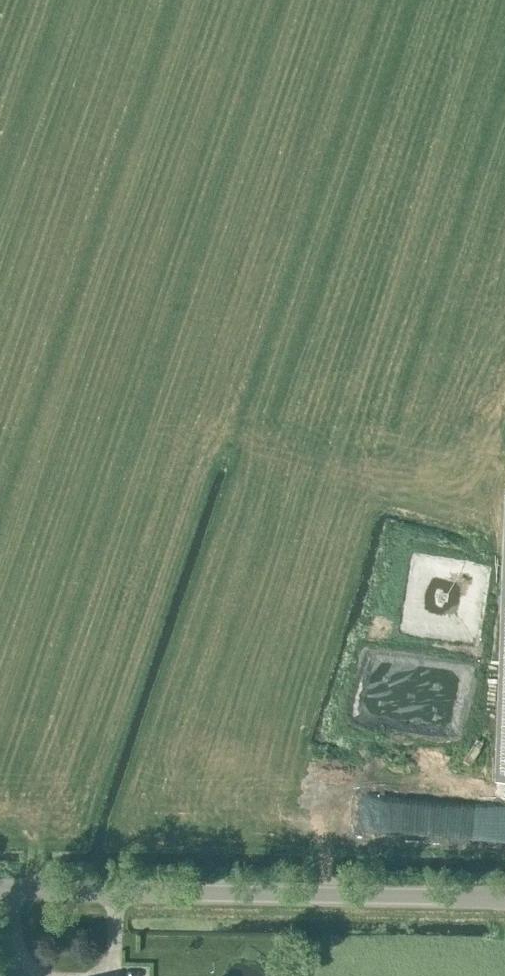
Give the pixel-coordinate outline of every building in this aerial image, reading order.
[(488,773),(488,754),(460,753),(460,772),(488,773)]
